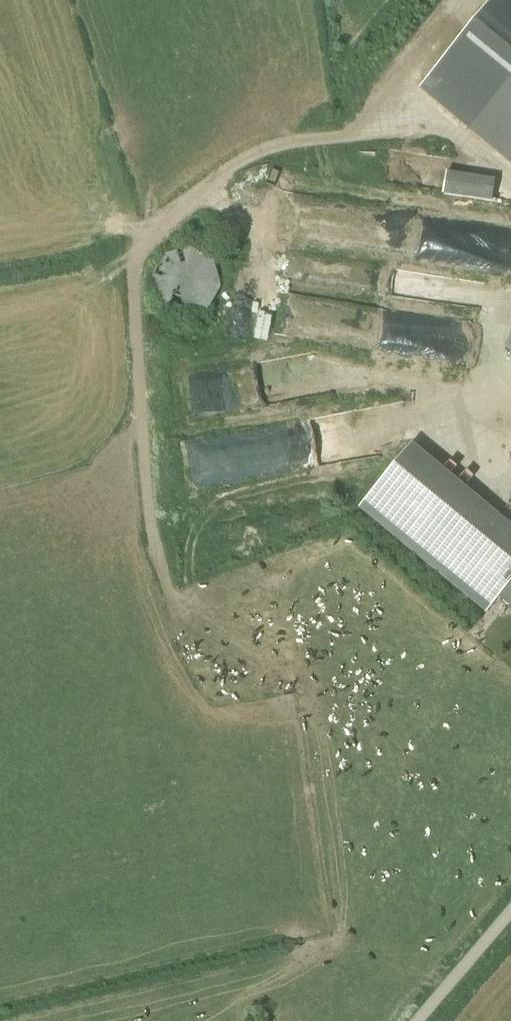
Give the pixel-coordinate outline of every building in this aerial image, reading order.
[(420,85),(510,161),(510,0),(491,0),(420,85)] [(162,310),(186,323),(208,315),(222,292),(216,268),(192,255),(166,260),(151,286),(162,310)] [(248,375),(322,364),(319,343),(245,354),(248,375)] [(264,470),(262,439),(192,442),(194,473),(264,470)] [(358,509),(486,614),(510,583),(510,526),(411,444),(368,496),(358,509)]
